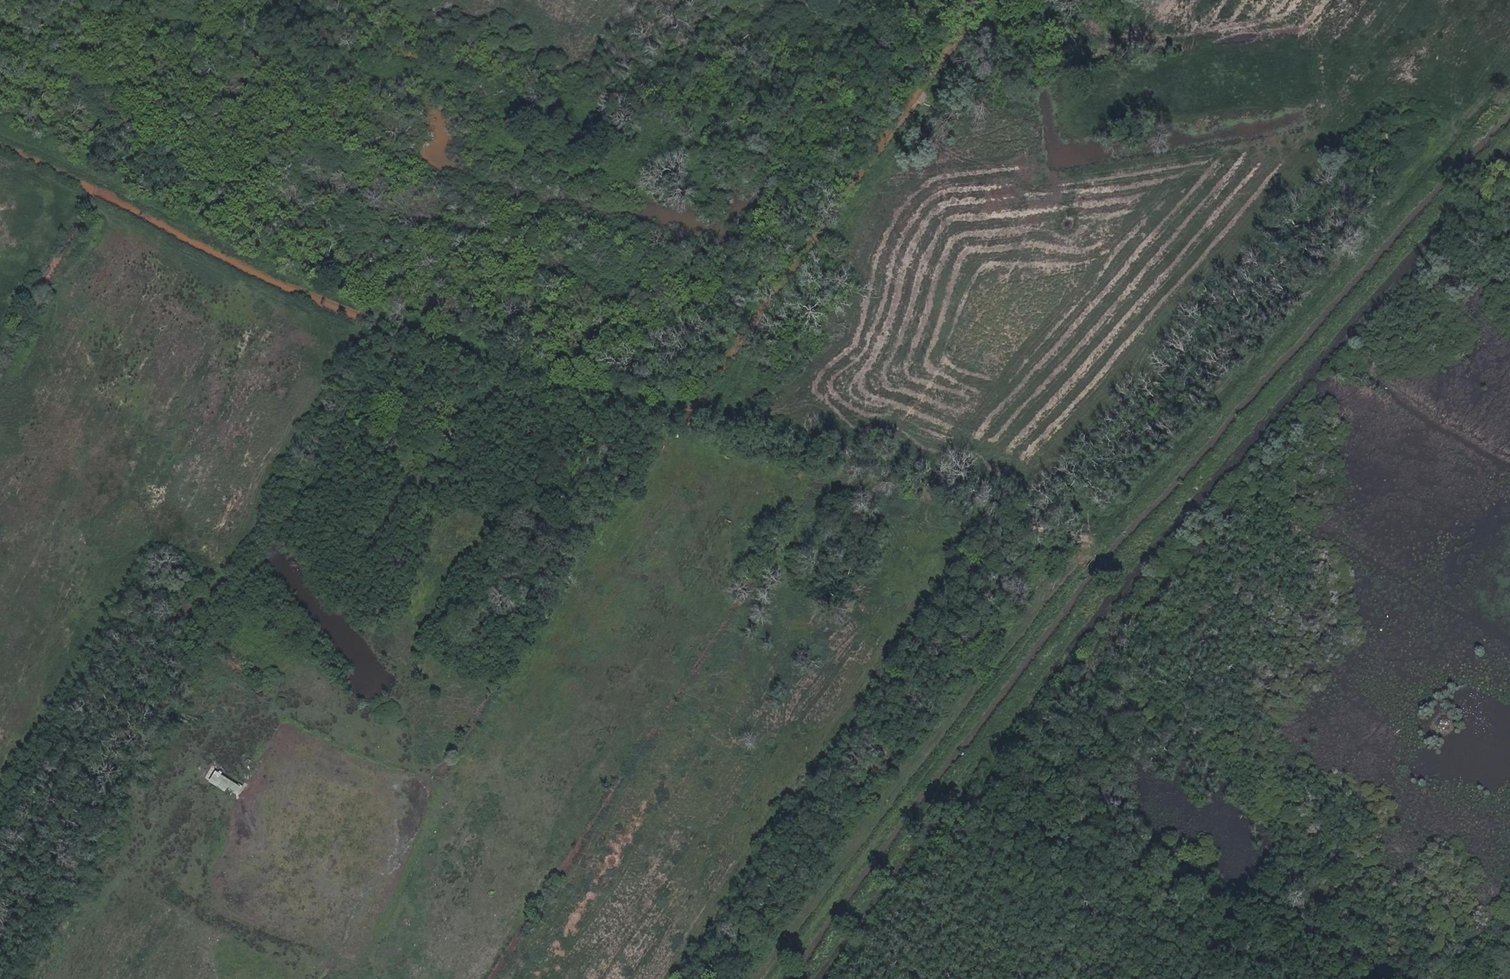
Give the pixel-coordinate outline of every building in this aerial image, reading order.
[(229,785),(234,788),(237,782),(217,769),(210,780),(226,790),(229,785)]
